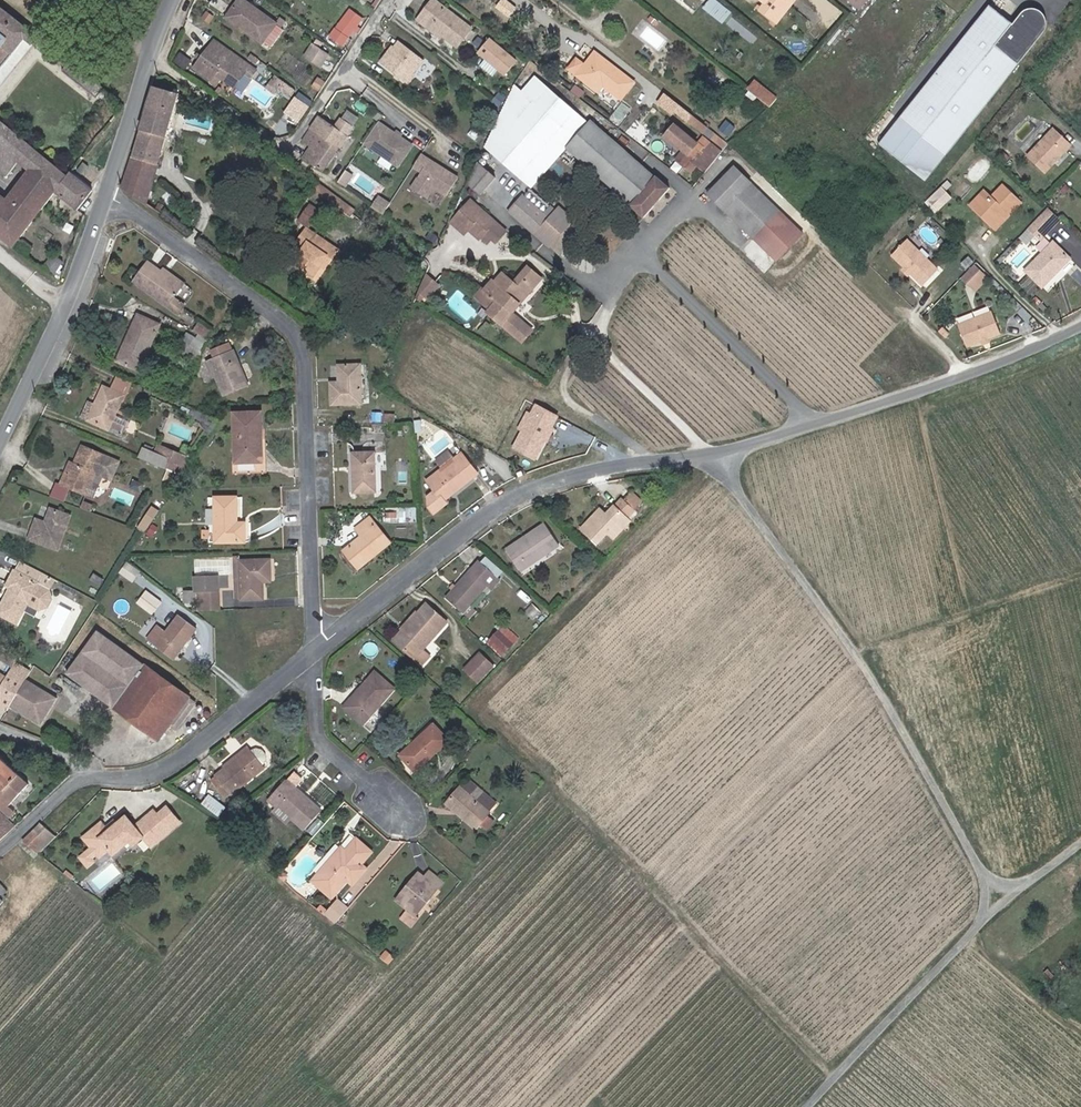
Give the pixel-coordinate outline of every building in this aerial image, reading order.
[(255,7),(255,6),(247,0),(237,0),(226,16),(260,42),(261,41),(275,22),(255,7)] [(470,28),(431,0),(430,0),(417,19),(442,37),(456,47),(470,28)] [(723,22),(732,10),(719,0),(708,0),(703,7),(723,22)] [(776,4),(771,0),(754,0),(756,2),(753,7),(770,21),(778,11),(773,7),(776,4)] [(860,8),(867,0),(850,0),(860,8)] [(25,39),(34,46),(40,38),(0,6),(0,70),(25,39)] [(921,183),(1041,33),(1042,31),(1043,25),(1042,19),(1041,17),(1039,14),(1037,12),(1034,11),(1031,10),(1028,10),(1025,10),(1020,12),(1018,14),(1008,26),(986,8),(875,146),(921,183)] [(345,37),(359,17),(348,9),(334,28),(345,37)] [(442,37),(417,19),(415,22),(440,40),(442,37)] [(283,28),(275,22),(261,41),(269,46),(283,28)] [(339,45),(345,37),(334,28),(327,36),(339,45)] [(517,62),(489,39),(477,54),(505,77),(517,62)] [(420,59),(397,41),(391,48),(389,47),(376,63),(404,85),(410,77),(410,73),(420,59)] [(309,64),(317,52),(301,42),(294,54),(309,64)] [(239,59),(218,43),(197,70),(214,82),(219,75),(229,62),(234,65),(239,59)] [(632,83),(593,52),(583,65),(588,69),(580,79),(597,93),(602,87),(619,100),(632,83)] [(583,65),(574,58),(566,69),(580,79),(588,69),(583,65)] [(259,74),(239,59),(234,65),(229,62),(219,75),(238,90),(247,77),(254,82),(259,74)] [(91,79),(71,62),(63,72),(97,99),(105,89),(91,79)] [(585,123),(533,79),(520,94),(513,89),(494,131),(486,149),(532,188),(566,148),(595,174),(631,204),(630,206),(644,218),(669,188),(655,175),(653,177),(605,135),(588,120),(585,123)] [(777,99),(755,82),(748,90),(769,108),(777,99)] [(179,92),(153,84),(138,133),(124,181),(121,189),(130,195),(145,207),(161,154),(179,92)] [(290,100),(295,93),(287,86),(281,93),(290,100)] [(690,116),(664,95),(657,103),(671,114),(673,111),(686,121),(688,118),(690,116)] [(300,126),(310,112),(298,103),(288,117),(300,126)] [(335,127),(318,116),(302,141),(311,147),(304,157),(323,171),(352,129),(339,121),(335,127)] [(706,127),(690,116),(688,118),(693,121),(690,125),(701,133),(706,127)] [(32,173),(54,190),(57,192),(78,210),(80,208),(94,190),(71,172),(69,174),(41,152),(0,118),(0,172),(1,171),(9,178),(21,164),(32,173)] [(410,145),(376,122),(362,143),(395,166),(410,145)] [(705,150),(696,143),(673,125),(662,138),(681,153),(683,151),(687,154),(685,156),(680,163),(690,171),(694,165),(705,150)] [(708,139),(713,133),(706,127),(701,133),(708,139)] [(1063,161),(1076,149),(1059,131),(1032,158),(1049,175),(1059,166),(1057,164),(1061,159),(1063,161)] [(725,143),(713,133),(708,139),(721,149),(725,143)] [(701,137),(696,143),(705,150),(694,165),(703,172),(719,151),(701,137)] [(456,177),(419,153),(411,166),(419,171),(408,188),(424,198),(431,187),(445,196),(456,177)] [(1010,163),(1015,159),(1009,153),(1004,157),(1010,163)] [(496,180),(479,164),(468,184),(480,196),(496,180)] [(802,234),(732,166),(706,194),(751,237),(776,262),(802,234)] [(57,192),(54,190),(32,173),(7,202),(0,196),(0,236),(13,247),(57,192)] [(92,177),(87,173),(83,178),(88,183),(92,177)] [(356,204),(319,178),(314,185),(351,211),(356,204)] [(1021,199),(1004,182),(991,195),(985,202),(978,196),(971,204),(991,225),(1000,216),(998,213),(1002,210),(1006,214),(1021,199)] [(991,195),(985,189),(978,196),(985,202),(991,195)] [(959,203),(949,192),(943,198),(954,209),(959,203)] [(544,216),(524,198),(509,214),(548,250),(573,222),(560,210),(556,214),(550,210),(544,216)] [(954,209),(943,198),(935,205),(946,217),(954,209)] [(503,233),(470,202),(450,223),(462,235),(466,232),(477,242),(479,239),(486,245),(490,241),(493,243),(503,233)] [(1061,219),(1049,207),(1029,227),(1041,239),(1061,219)] [(1006,214),(1002,210),(998,213),(1000,216),(991,225),(996,229),(1008,216),(1006,214)] [(294,241),(305,225),(297,220),(286,235),(294,241)] [(1020,248),(1030,238),(1023,231),(1013,241),(1020,248)] [(333,253),(302,232),(292,247),(300,252),(289,268),(308,281),(317,268),(321,262),(325,265),(333,253)] [(1070,258),(1054,242),(1025,270),(1042,286),(1070,258)] [(916,277),(926,287),(939,274),(907,244),(895,257),(905,266),(910,271),(916,277)] [(159,272),(146,262),(132,282),(176,315),(183,306),(172,298),(179,287),(159,272)] [(325,265),(321,262),(317,268),(321,271),(325,265)] [(983,272),(974,264),(962,278),(971,286),(983,272)] [(182,283),(162,268),(159,272),(179,287),(182,283)] [(534,277),(524,268),(509,285),(497,275),(489,284),(487,282),(479,291),(488,300),(482,307),(486,310),(483,314),(519,344),(528,333),(508,315),(515,307),(512,303),(534,277)] [(916,277),(910,271),(907,274),(913,280),(916,277)] [(988,277),(983,272),(971,286),(975,290),(988,277)] [(430,299),(438,283),(423,276),(413,299),(417,301),(420,295),(430,299)] [(538,280),(534,277),(512,303),(515,307),(538,280)] [(482,307),(488,300),(479,291),(472,298),(482,307)] [(1001,333),(992,311),(958,325),(967,347),(981,341),(988,338),(1001,333)] [(159,325),(136,314),(115,361),(138,371),(159,325)] [(213,333),(199,324),(193,332),(208,341),(213,333)] [(193,338),(185,333),(181,341),(189,345),(193,338)] [(246,386),(232,351),(208,362),(222,396),(246,386)] [(359,402),(358,363),(337,364),(337,380),(328,381),(329,403),(359,402)] [(125,389),(113,384),(111,390),(103,387),(95,405),(88,401),(82,417),(109,428),(115,415),(122,395),(125,389)] [(533,401),(510,447),(536,460),(559,414),(533,401)] [(260,429),(260,411),(233,412),(234,452),(257,451),(256,429),(260,429)] [(128,420),(115,415),(109,428),(122,434),(128,420)] [(261,463),(260,429),(256,429),(257,451),(234,452),(235,463),(261,463)] [(166,447),(157,443),(156,448),(150,460),(159,464),(166,447)] [(118,460),(81,444),(74,462),(69,473),(64,472),(60,482),(87,493),(96,472),(111,478),(118,460)] [(181,453),(166,447),(159,464),(174,470),(181,453)] [(192,458),(181,453),(174,470),(182,474),(192,458)] [(373,491),(371,453),(348,454),(349,492),(373,491)] [(475,473),(459,453),(452,459),(454,462),(440,474),(437,470),(425,480),(433,491),(426,497),(425,507),(430,514),(443,504),(441,501),(439,498),(449,490),(452,493),(468,481),(467,479),(475,473)] [(74,462),(69,460),(64,472),(69,473),(74,462)] [(452,493),(449,490),(439,498),(441,501),(452,493)] [(235,521),(235,494),(214,494),(215,539),(244,539),(244,521),(235,521)] [(638,512),(625,499),(608,515),(604,520),(598,515),(583,531),(599,546),(609,535),(614,541),(632,524),(629,520),(638,512)] [(148,531),(158,508),(150,504),(140,528),(148,531)] [(70,514),(50,507),(45,521),(35,518),(29,536),(58,547),(70,514)] [(608,515),(603,510),(598,515),(604,520),(608,515)] [(387,543),(367,517),(353,529),(358,536),(340,551),(352,566),(370,552),(372,555),(387,543)] [(556,545),(542,524),(522,537),(524,541),(506,552),(518,570),(556,545)] [(524,541),(522,537),(504,549),(506,552),(524,541)] [(372,555),(370,552),(352,566),(355,569),(372,555)] [(231,557),(196,556),(196,572),(231,572),(231,557)] [(37,582),(42,571),(19,558),(13,569),(37,582)] [(269,576),(268,559),(239,560),(239,563),(240,594),(240,598),(262,598),(261,581),(261,576),(269,576)] [(134,580),(141,570),(127,561),(120,571),(134,580)] [(498,580),(477,561),(444,598),(467,618),(475,609),(468,603),(485,584),(490,589),(498,580)] [(13,569),(5,584),(9,585),(0,603),(0,612),(16,621),(37,582),(13,569)] [(217,588),(216,573),(194,574),(194,589),(202,589),(217,588)] [(231,573),(220,573),(220,586),(231,586),(231,573)] [(218,607),(217,588),(202,589),(203,600),(208,600),(208,608),(218,607)] [(160,600),(145,589),(136,602),(151,613),(160,600)] [(444,621),(424,602),(415,611),(414,612),(416,614),(403,629),(401,627),(399,629),(391,638),(409,654),(417,646),(419,648),(444,621)] [(415,611),(413,609),(397,627),(399,629),(401,627),(403,629),(416,614),(414,612),(415,611)] [(195,626),(177,613),(164,630),(155,624),(146,637),(171,656),(183,641),(184,641),(195,626)] [(502,655),(520,638),(505,623),(487,640),(502,655)] [(67,671),(113,704),(144,661),(97,628),(67,671)] [(0,642),(0,656),(12,664),(14,660),(17,654),(0,642)] [(419,648),(417,646),(409,654),(417,663),(425,654),(419,648)] [(489,664),(478,653),(463,669),(473,680),(489,664)] [(0,686),(0,705),(8,709),(11,705),(26,676),(30,669),(14,660),(12,664),(5,677),(0,686)] [(188,693),(144,661),(113,704),(158,735),(168,721),(188,693)] [(390,689),(371,672),(354,690),(357,693),(343,709),(359,723),(390,689)] [(26,676),(11,705),(28,714),(44,686),(26,676)] [(58,694),(44,686),(28,714),(44,722),(58,694)] [(357,693),(354,690),(340,706),(343,709),(357,693)] [(196,699),(188,693),(168,721),(176,726),(196,699)] [(445,741),(428,724),(395,754),(411,773),(445,741)] [(239,754),(237,751),(213,770),(215,773),(239,754)] [(259,764),(259,757),(255,752),(248,751),(243,756),(253,769),(259,764)] [(5,811),(9,806),(32,784),(17,769),(12,765),(0,753),(0,807),(5,811)] [(243,756),(240,753),(239,754),(215,773),(207,779),(222,798),(255,772),(253,769),(243,756)] [(491,803),(462,777),(455,785),(484,811),(491,803)] [(484,811),(455,785),(440,802),(469,828),(484,811)] [(296,801),(276,786),(262,803),(267,808),(263,814),(278,824),(282,818),(299,832),(315,812),(299,799),(296,801)] [(220,807),(204,795),(197,804),(214,816),(220,807)] [(157,811),(169,827),(178,820),(166,804),(157,811)] [(13,810),(9,806),(5,811),(9,815),(13,810)] [(91,846),(96,852),(99,855),(108,847),(112,852),(129,838),(132,843),(142,834),(150,844),(169,827),(157,811),(154,807),(133,824),(125,814),(107,829),(100,821),(82,836),(91,846)] [(13,825),(0,813),(0,838),(13,825)] [(236,821),(230,815),(219,824),(225,831),(236,821)] [(38,822),(20,841),(35,855),(53,837),(38,822)] [(365,853),(351,840),(340,852),(336,848),(325,860),(311,875),(330,892),(339,881),(345,886),(359,870),(354,865),(365,853)] [(79,856),(87,865),(93,860),(90,856),(96,852),(91,846),(79,856)] [(73,880),(62,871),(60,875),(67,881),(70,883),(73,880)] [(284,876),(278,871),(274,876),(279,881),(284,876)] [(437,883),(424,871),(418,877),(431,890),(437,883)] [(418,877),(414,874),(391,899),(403,909),(396,917),(405,926),(412,917),(410,914),(431,890),(418,877)] [(330,892),(311,875),(305,881),(325,898),(330,892)] [(339,911),(330,903),(321,914),(330,922),(339,911)]
